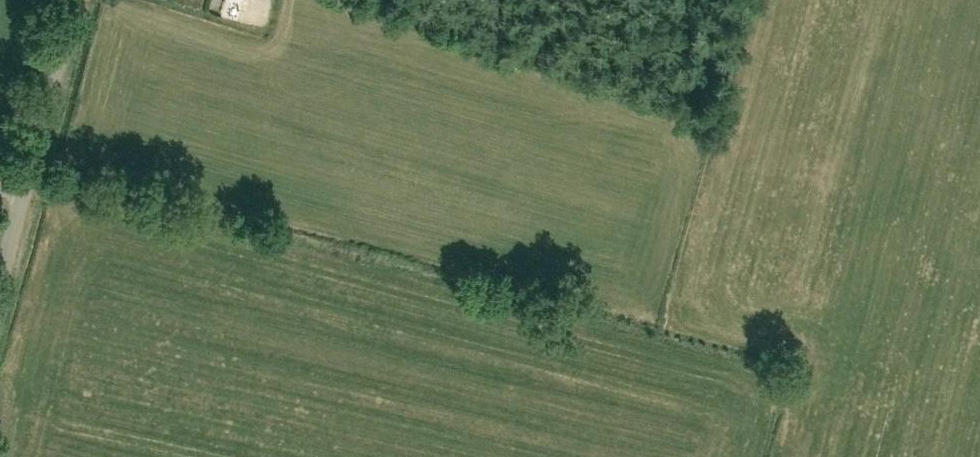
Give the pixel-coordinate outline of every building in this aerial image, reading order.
[(221,18),(256,26),(262,0),(226,0),(221,18)]
